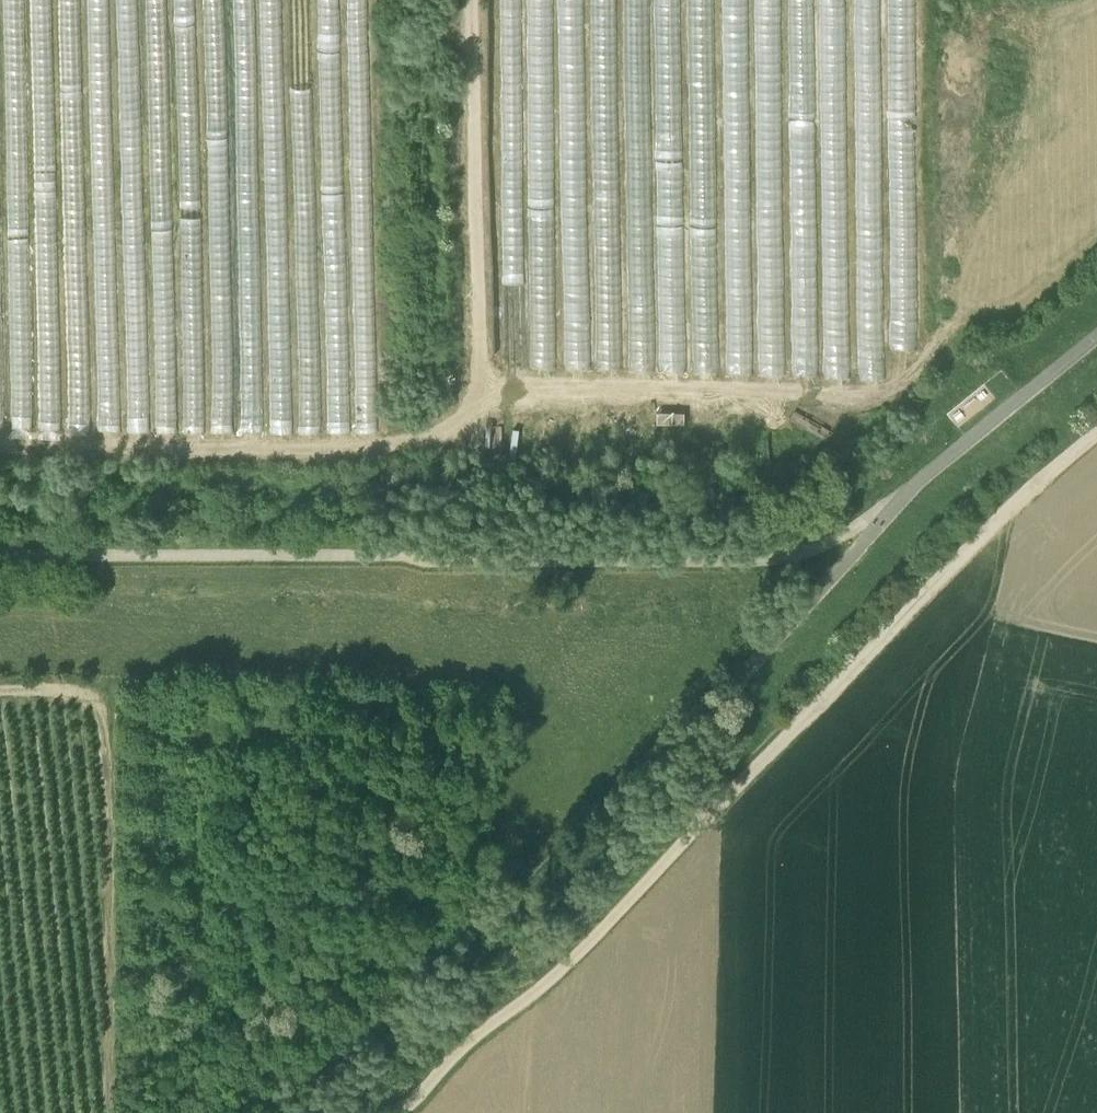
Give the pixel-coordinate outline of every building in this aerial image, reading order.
[(530,259),(532,359),(555,359),(554,258),(530,259)] [(565,267),(566,360),(589,360),(588,266),(565,267)] [(599,272),(597,360),(619,361),(621,273),(599,272)] [(661,294),(662,364),(685,363),(684,294),(661,294)] [(696,365),(718,365),(716,302),(694,302),(696,365)] [(729,304),(728,365),(751,365),(752,304),(729,304)] [(792,367),(815,367),(816,317),(793,316),(792,367)] [(865,370),(884,370),(883,323),(863,324),(865,370)] [(760,326),(759,367),(785,368),(785,326),(760,326)] [(836,336),(836,345),(827,345),(826,368),(849,369),(850,336),(836,336)]
